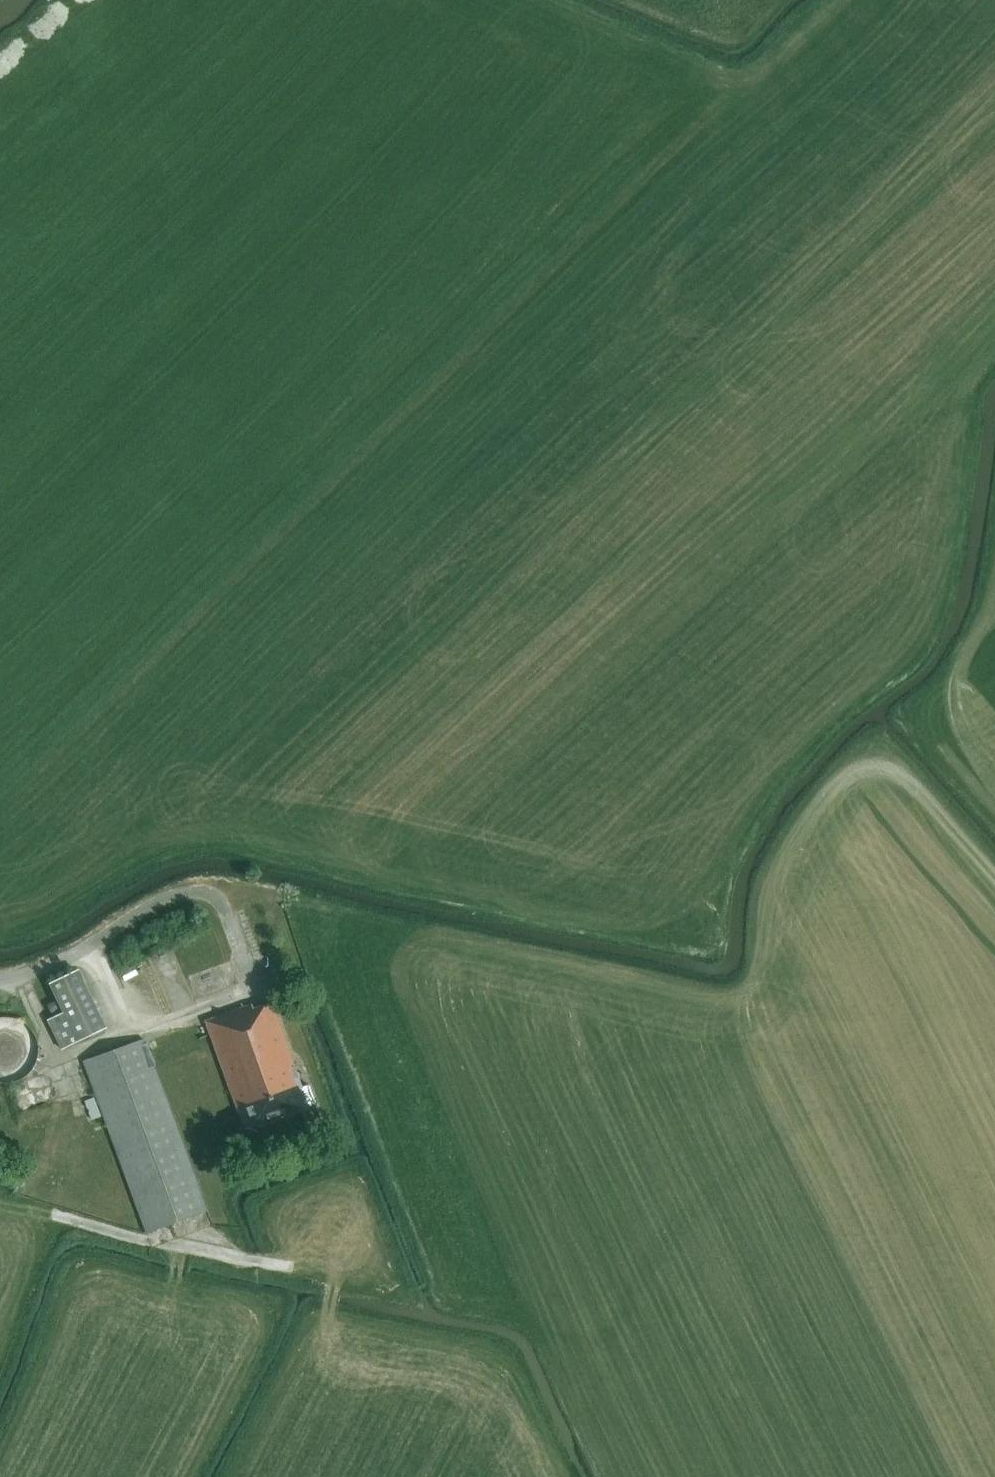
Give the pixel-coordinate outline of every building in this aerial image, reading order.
[(62,1013),(46,1020),(61,1050),(106,1028),(77,970),(48,984),(62,1013)] [(59,1009),(55,1001),(46,1005),(50,1013),(59,1009)] [(252,1004),(205,1021),(245,1129),(315,1103),(308,1084),(302,1087),(271,1002),(254,1009),(252,1004)] [(0,1017),(0,1082),(1,1082),(6,1083),(9,1082),(14,1081),(17,1080),(20,1079),(24,1077),(28,1075),(30,1072),(31,1070),(32,1069),(33,1067),(34,1066),(35,1064),(37,1060),(37,1058),(37,1057),(38,1055),(38,1051),(38,1046),(38,1044),(37,1042),(37,1041),(36,1039),(35,1037),(35,1035),(34,1033),(32,1030),(29,1026),(25,1023),(24,1022),(22,1021),(18,1019),(13,1017),(10,1016),(8,1016),(5,1016),(1,1017),(0,1017)] [(147,1232),(207,1210),(146,1043),(144,1039),(84,1061),(147,1232)]
